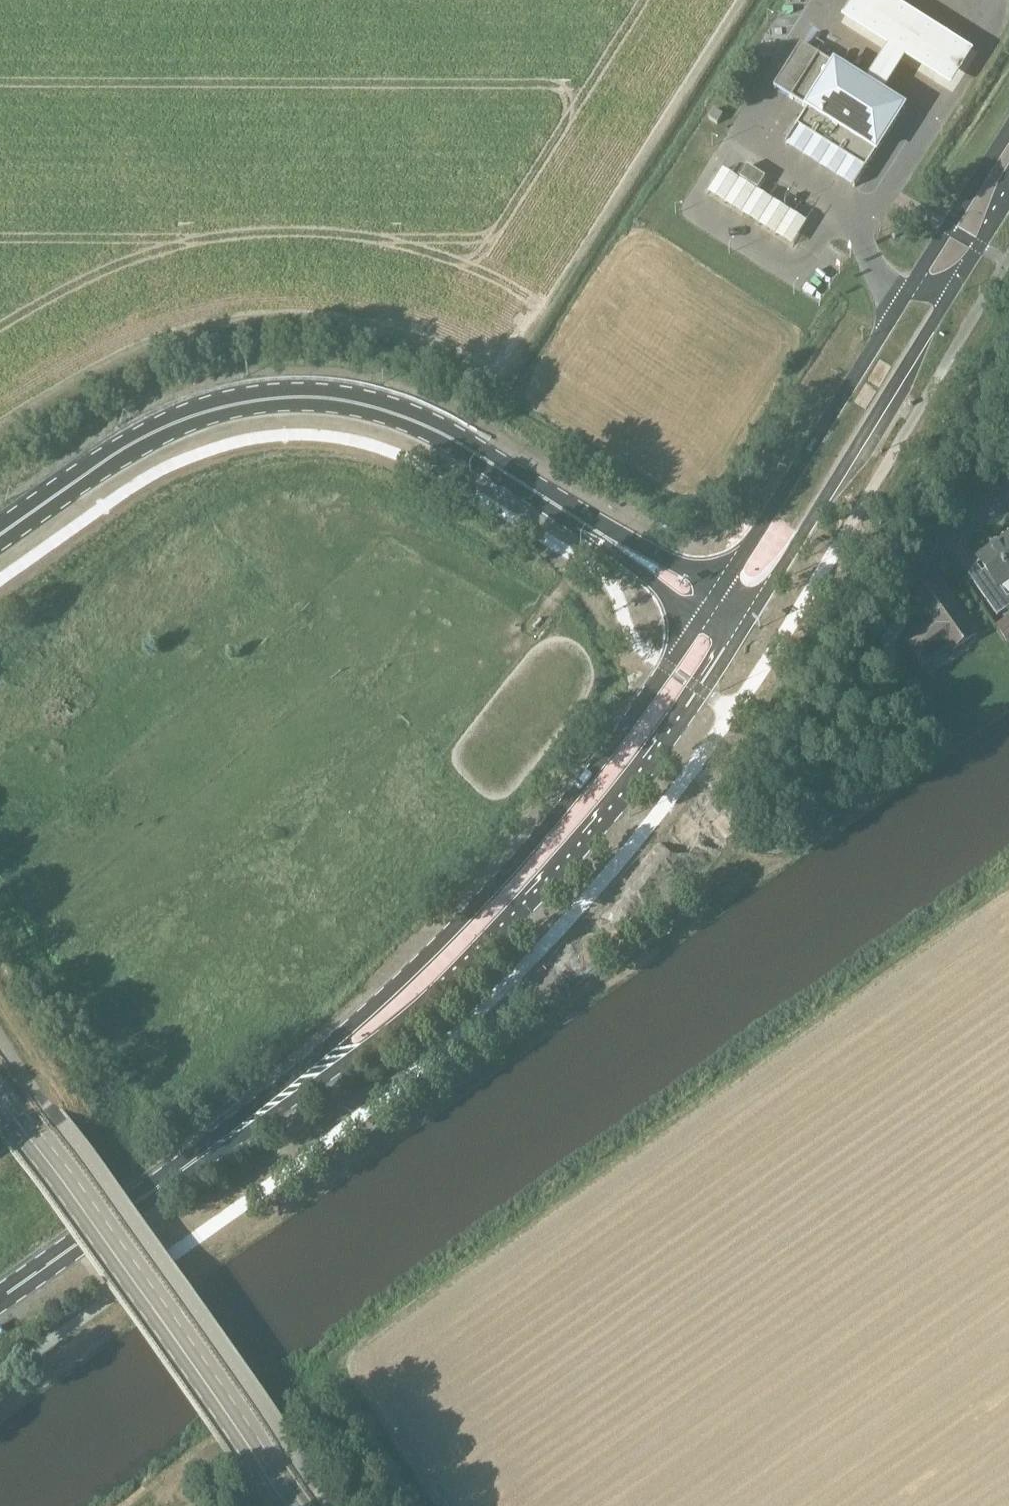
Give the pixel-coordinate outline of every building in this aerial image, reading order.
[(890,54),(869,88),(885,98),(907,65),(949,91),(971,55),(883,0),(856,0),(841,23),(890,54)] [(869,88),(819,56),(801,45),(774,88),(807,109),(786,144),(854,188),(904,110),(885,98),(869,88)] [(714,110),(709,119),(717,125),(723,116),(714,110)] [(747,167),(739,178),(757,190),(765,179),(747,167)] [(996,543),(997,546),(979,559),(977,556),(976,557),(983,566),(969,576),(997,616),(1008,607),(1008,597),(1006,599),(998,588),(1008,580),(1008,534),(996,543)] [(939,583),(914,601),(932,627),(905,645),(921,668),(924,666),(920,661),(944,645),(951,654),(976,636),(939,583)]
